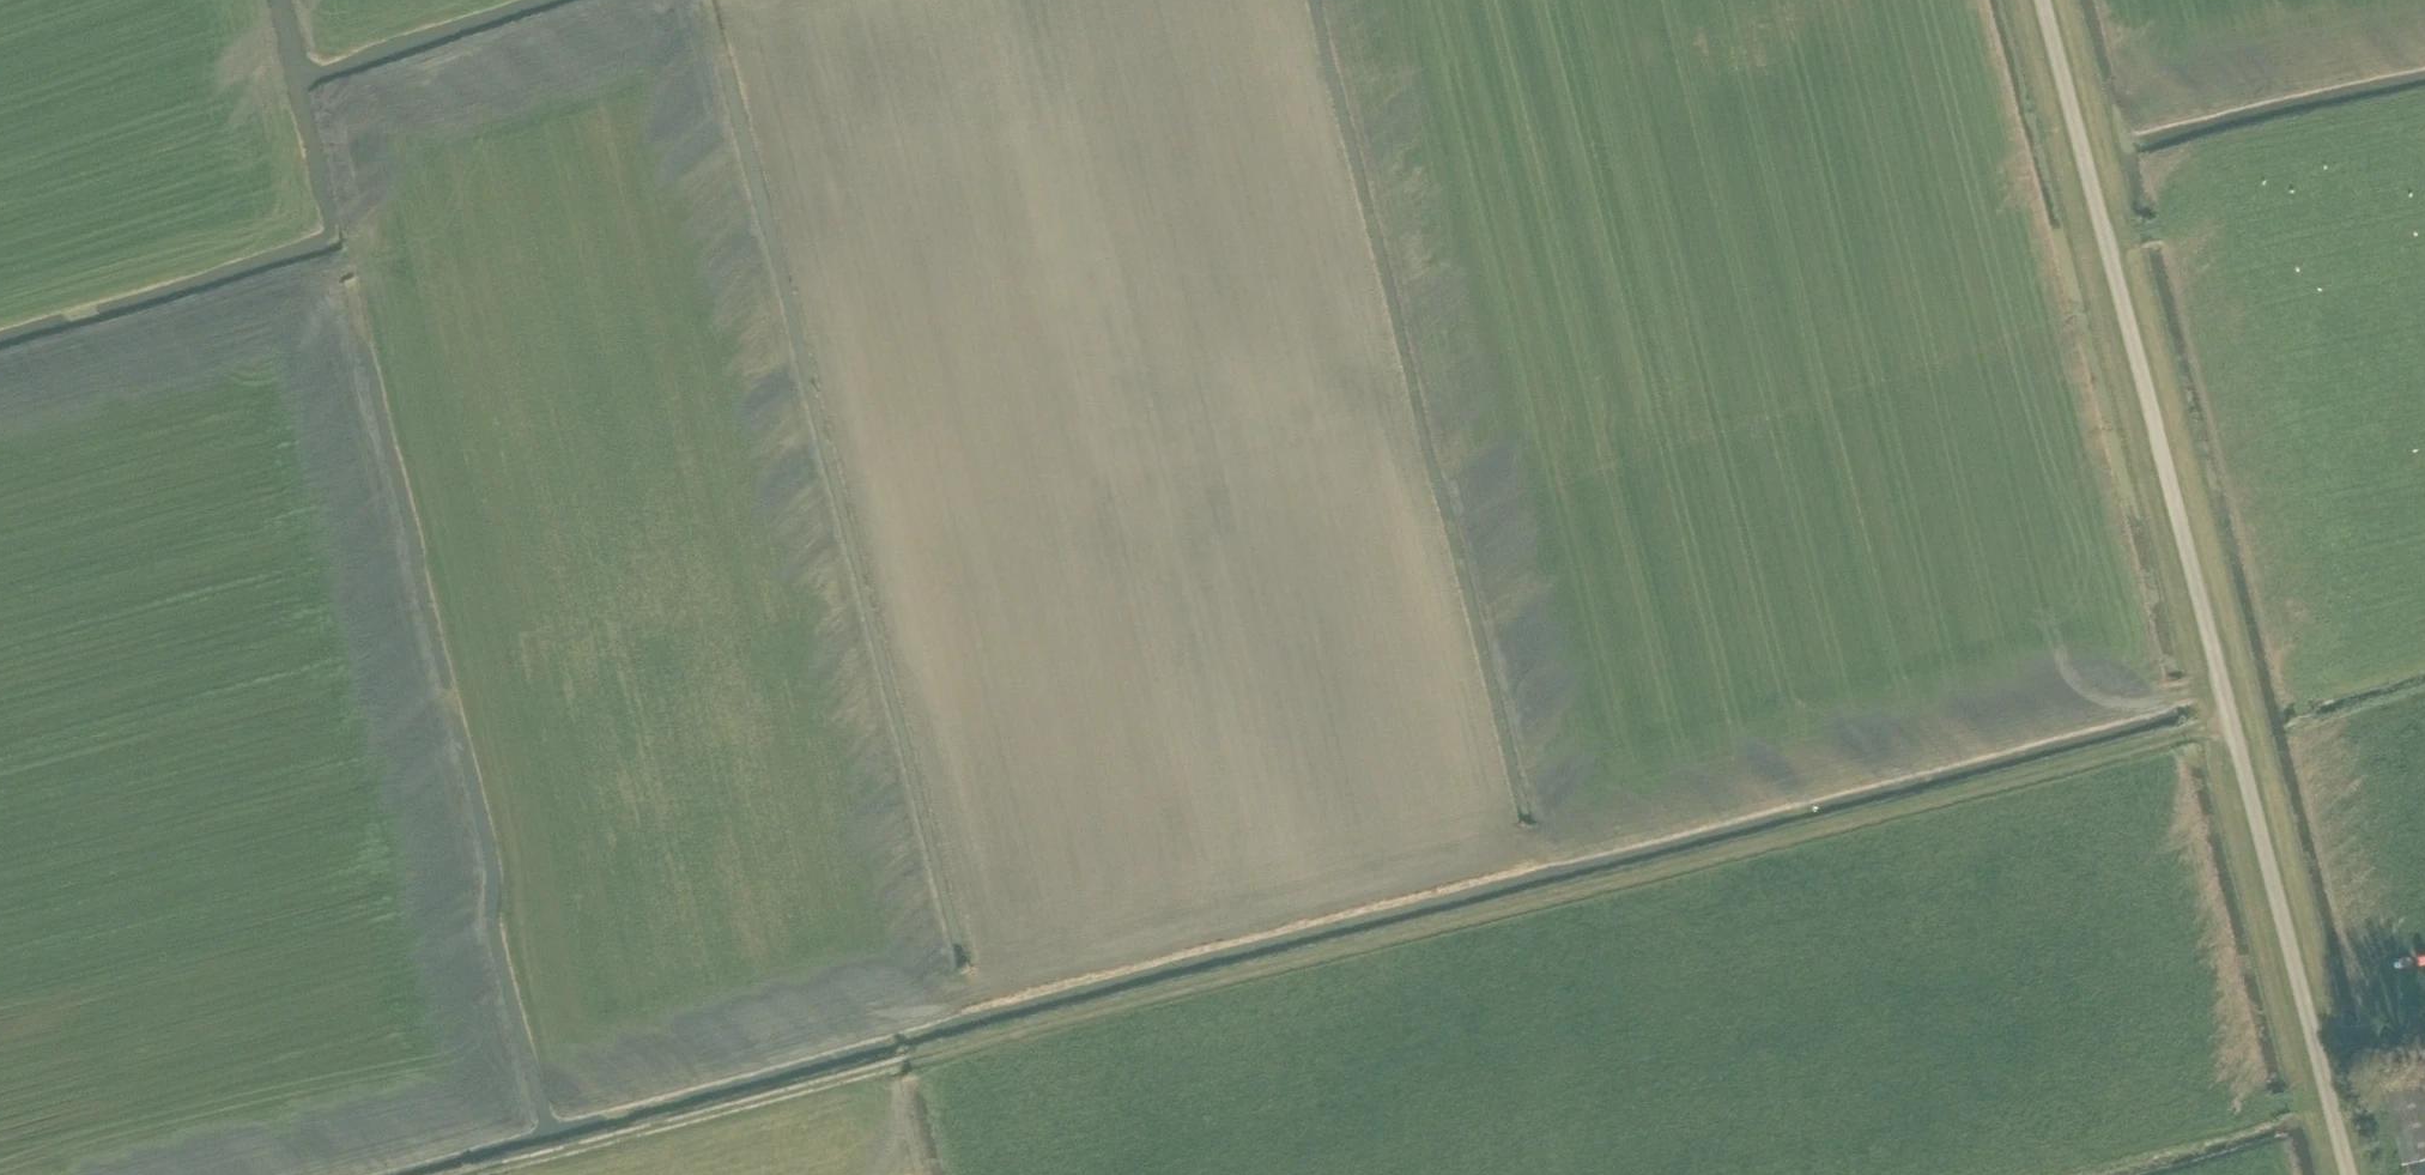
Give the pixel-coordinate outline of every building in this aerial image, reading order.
[(2424,1158),(2424,1064),(2381,1075),(2404,1164),(2424,1158)]
